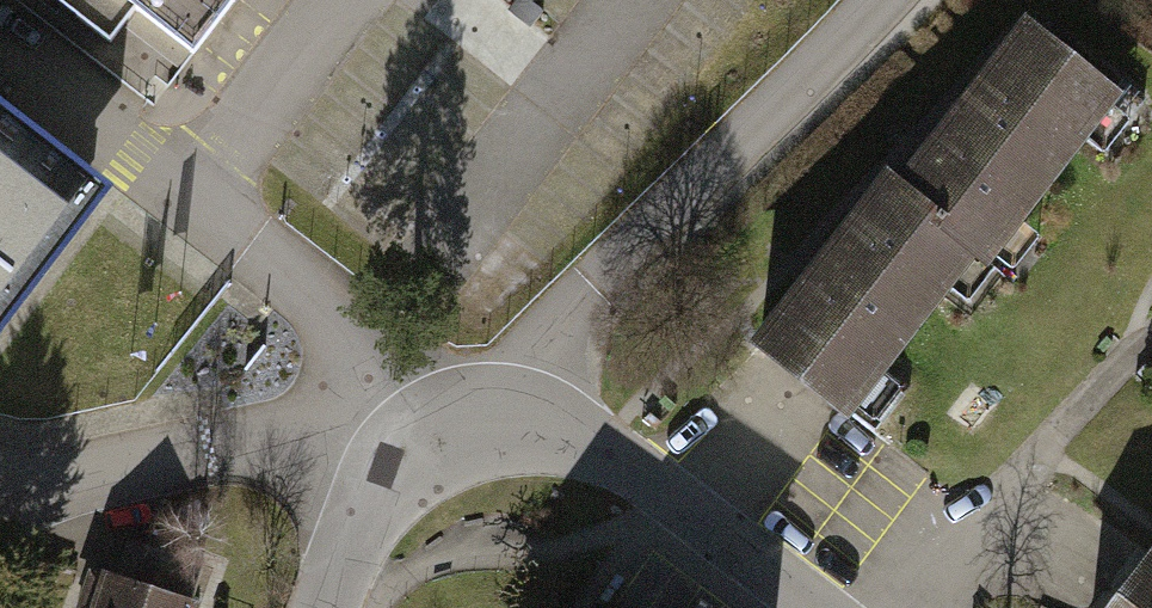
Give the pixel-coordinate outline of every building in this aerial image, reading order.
[(93,47),(117,16),(175,61),(219,4),(214,0),(32,0),(93,47)] [(1022,19),(886,185),(976,257),(984,265),(1120,99),(1022,19)] [(122,190),(0,93),(0,343),(122,190)] [(877,178),(739,348),(839,428),(976,257),(886,185),(877,178)] [(1123,607),(1151,607),(1151,572),(1123,607)] [(113,579),(104,607),(206,607),(113,579)]
